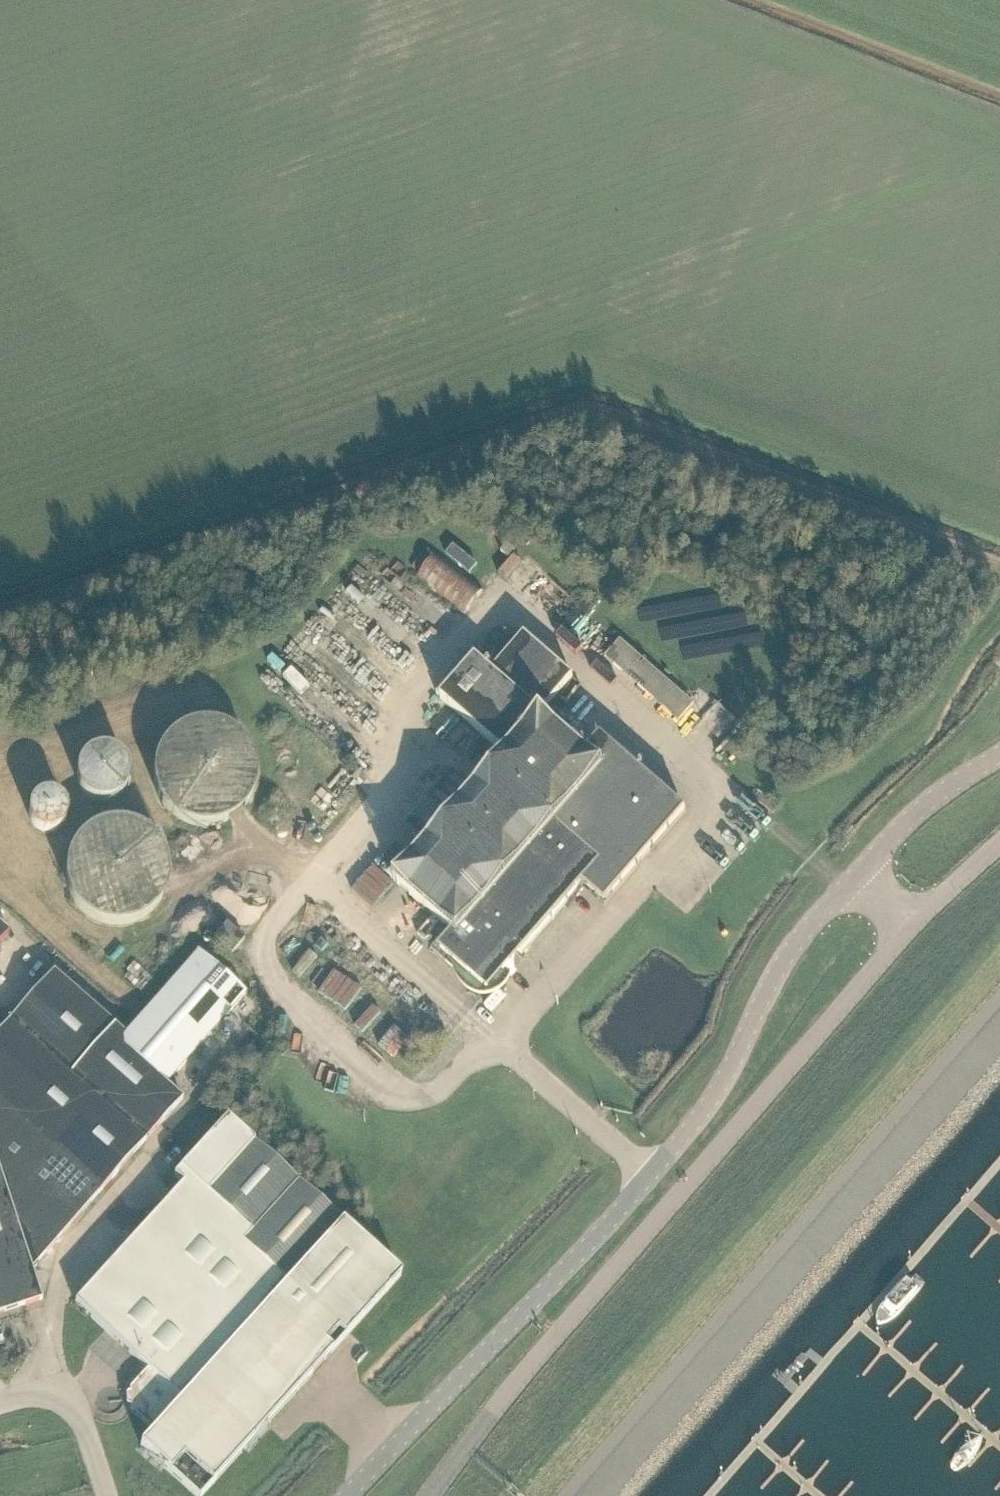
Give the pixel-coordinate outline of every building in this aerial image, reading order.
[(435,557),(417,580),(465,616),(483,591),(435,557)] [(415,860),(395,883),(454,934),(438,951),(488,994),(582,885),(605,905),(685,812),(600,738),(585,755),(540,716),(573,678),(524,636),(491,674),(475,659),(458,679),(454,675),(437,694),(441,698),(440,700),(505,756),(423,851),(414,842),(406,851),(415,860)] [(620,641),(605,659),(679,723),(694,705),(620,641)] [(154,765),(153,776),(154,788),(158,799),(164,808),(172,817),(182,823),(193,827),(204,828),(216,827),(227,823),(237,817),(245,809),(251,799),(255,788),(256,777),(255,765),(251,754),(245,745),(237,736),(227,730),(216,726),(205,725),(193,726),(182,730),(173,736),(164,744),(158,754),(154,765)] [(78,766),(76,774),(76,781),(79,788),(83,794),(89,799),(96,802),(104,803),(111,801),(118,798),(123,793),(127,786),(129,779),(129,771),(126,764),(122,758),(116,753),(109,751),(101,750),(94,751),(87,755),(82,760),(78,766)] [(28,808),(27,814),(28,820),(30,825),(34,830),(40,833),(45,834),(51,834),(57,832),(62,828),(65,824),(67,818),(67,812),(66,806),(62,801),(58,797),(52,795),(46,794),(41,796),(35,798),(31,803),(28,808)] [(66,864),(65,874),(66,883),(68,892),(72,901),(77,909),(84,916),(92,921),(101,925),(110,927),(120,927),(129,926),(138,923),(147,918),(154,912),(160,905),(165,896),(168,887),(169,878),(168,868),(166,859),(162,850),(157,842),(150,836),(142,830),(133,826),(124,824),(114,824),(105,825),(96,828),(87,833),(80,839),(74,847),(69,855),(66,864)] [(226,925),(213,940),(231,956),(244,941),(226,925)] [(9,934),(0,926),(0,944),(9,934)] [(136,1061),(166,1086),(245,995),(198,954),(126,1037),(118,1045),(136,1061)] [(53,973),(10,1022),(72,1076),(73,1075),(115,1027),(53,973)] [(0,1034),(0,1171),(7,1191),(10,1202),(27,1184),(58,1149),(101,1100),(73,1075),(72,1076),(10,1022),(0,1034)] [(115,1027),(73,1075),(101,1100),(136,1061),(118,1045),(126,1037),(115,1027)] [(136,1061),(101,1100),(147,1141),(182,1101),(166,1086),(136,1061)] [(101,1100),(58,1149),(60,1151),(104,1190),(147,1141),(101,1100)] [(227,1119),(174,1177),(183,1185),(75,1304),(148,1370),(130,1390),(131,1410),(154,1431),(140,1446),(195,1495),(202,1495),(401,1277),(227,1119)] [(58,1149),(27,1184),(72,1225),(104,1190),(60,1151),(58,1149)] [(27,1184),(10,1202),(10,1203),(32,1270),(72,1225),(27,1184)] [(0,1194),(0,1316),(43,1302),(32,1270),(10,1203),(10,1202),(7,1191),(0,1194)]
